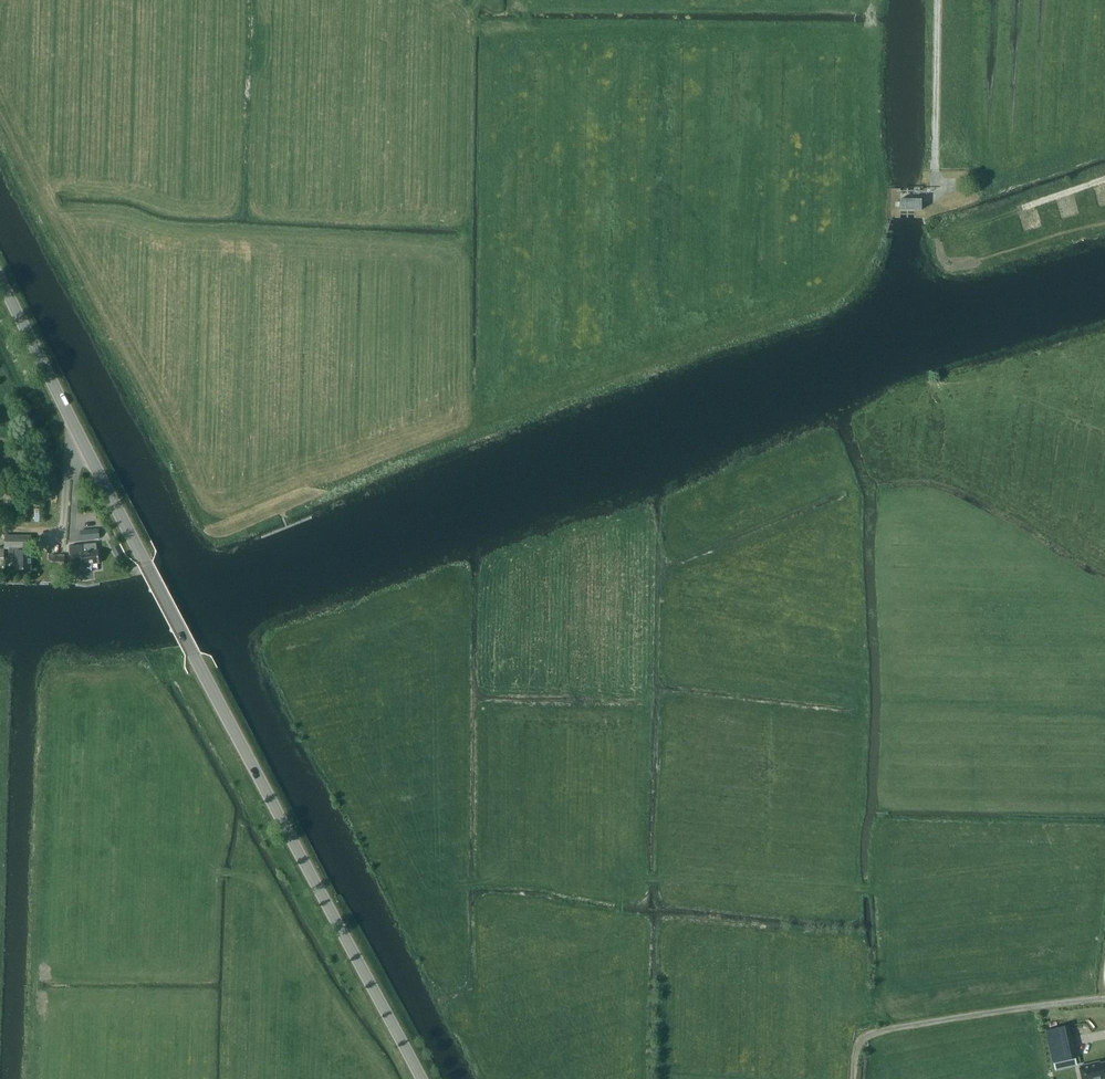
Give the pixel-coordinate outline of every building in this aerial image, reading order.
[(900,199),(900,210),(921,210),(921,199),(900,199)] [(39,500),(28,500),(28,503),(33,503),(33,508),(39,507),(39,500)] [(81,530),(82,539),(100,536),(98,528),(81,530)] [(9,562),(16,562),(16,567),(30,567),(30,556),(33,556),(33,549),(22,549),(22,546),(30,546),(30,534),(5,534),(5,547),(10,547),(10,552),(9,552),(9,562)] [(88,565),(87,563),(99,562),(98,550),(96,550),(95,542),(68,545),(70,567),(88,565)] [(52,556),(52,566),(64,567),(65,557),(52,556)] [(1053,1063),(1075,1058),(1070,1037),(1049,1041),(1053,1063)] [(1099,1064),(1099,1062),(1079,1066),(1082,1078),(1103,1078),(1104,1078),(1104,1062),(1099,1064)]
